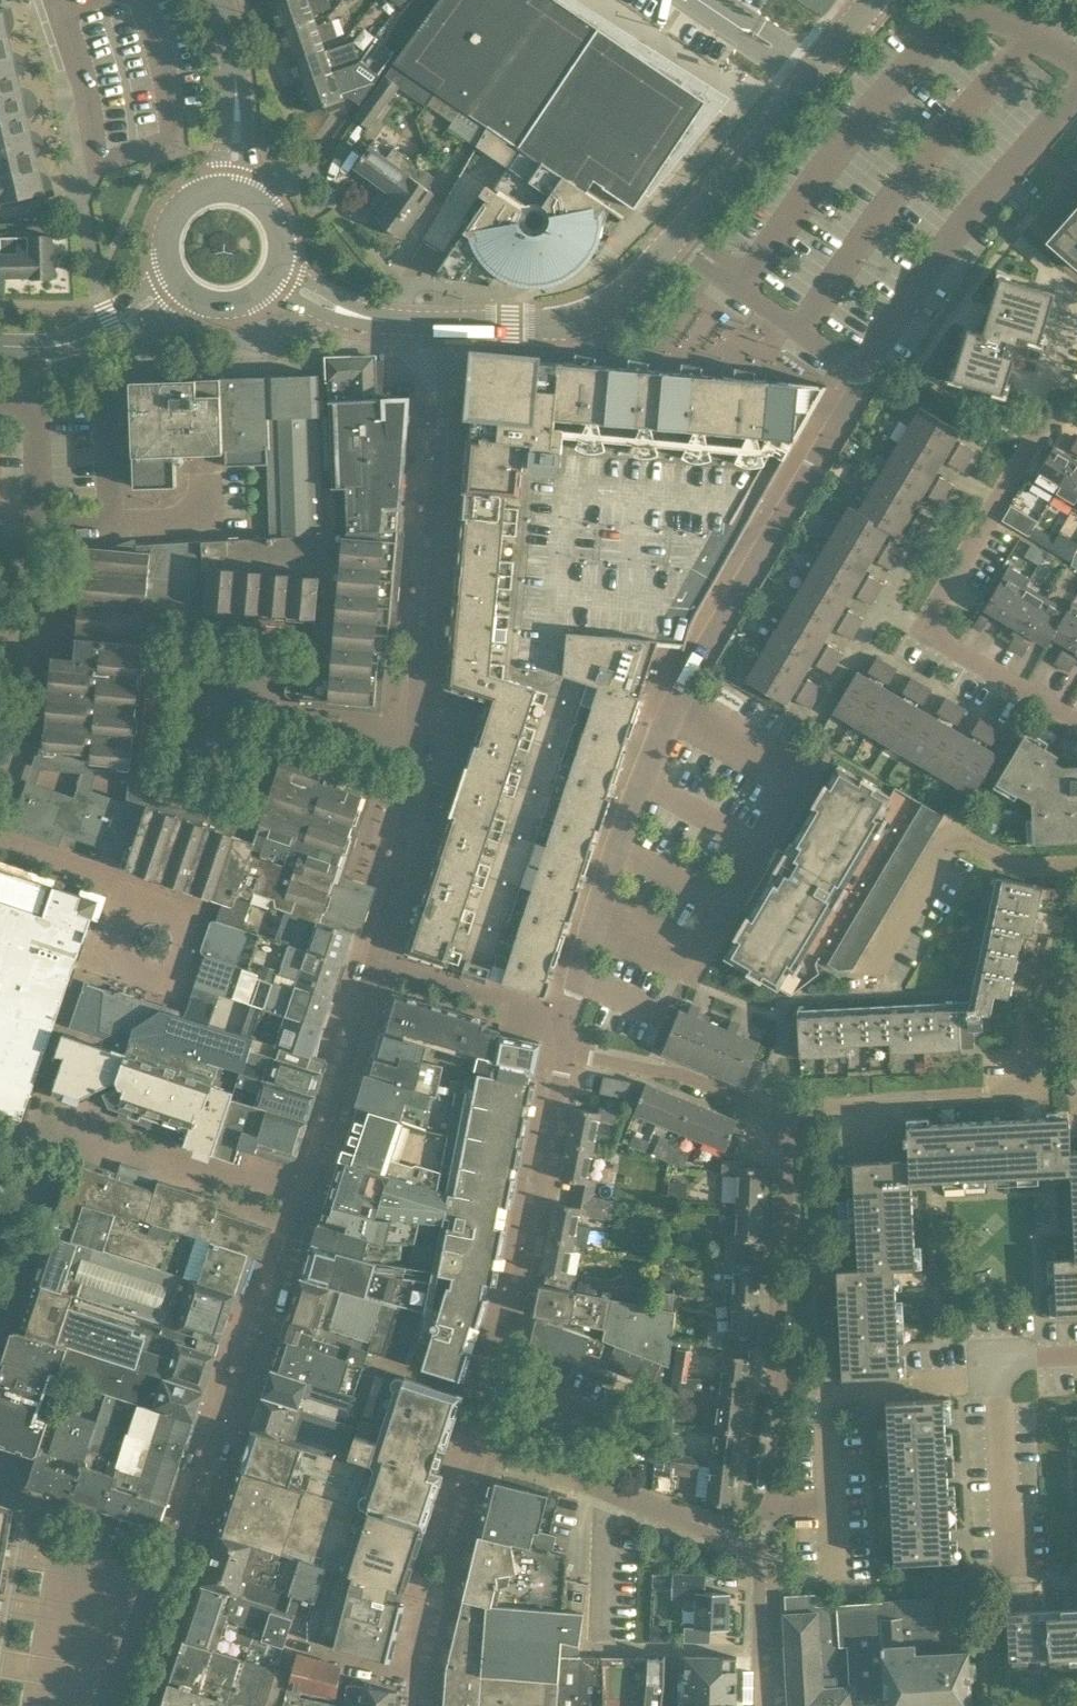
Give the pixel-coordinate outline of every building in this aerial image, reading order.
[(271,6),(280,32),(313,20),(311,14),(331,8),(328,0),(287,0),(271,6)] [(556,0),(439,0),(393,63),(487,126),(486,127),(586,192),(594,180),(603,186),(602,187),(634,209),(636,205),(706,101),(556,0)] [(42,175),(37,175),(35,170),(37,170),(32,151),(31,151),(27,134),(28,134),(24,116),(23,116),(18,92),(14,73),(13,73),(9,57),(10,56),(6,38),(5,38),(3,32),(9,31),(11,26),(12,21),(9,10),(0,12),(0,206),(43,196),(42,195),(52,193),(49,182),(47,178),(42,175)] [(289,58),(323,47),(321,42),(337,36),(332,20),(315,26),(313,20),(280,32),(289,58)] [(331,72),(330,67),(357,57),(352,42),(324,51),(323,47),(289,58),(299,87),(306,84),(305,81),(331,72)] [(363,61),(360,60),(358,63),(342,68),(331,72),(305,81),(306,84),(299,87),(307,112),(324,106),(327,112),(345,106),(343,99),(353,95),(360,100),(374,81),(380,74),(363,61)] [(393,63),(354,118),(368,129),(398,88),(425,106),(426,105),(435,91),(393,63)] [(426,105),(451,122),(460,108),(435,91),(426,105)] [(525,286),(530,287),(538,287),(547,286),(555,284),(562,281),(567,279),(570,277),(575,274),(579,271),(582,268),(586,264),(588,261),(591,257),(594,260),(624,217),(586,192),(486,127),(476,145),(484,150),(507,167),(500,178),(492,189),(486,184),(479,194),(481,194),(466,217),(471,220),(434,275),(489,286),(497,276),(500,278),(505,280),(511,283),(519,285),(525,286)] [(384,208),(416,165),(393,148),(385,159),(368,146),(353,166),(371,179),(367,184),(378,192),(372,200),(384,208)] [(416,165),(384,208),(376,220),(401,238),(433,193),(427,189),(434,178),(416,165)] [(30,236),(30,231),(16,231),(17,237),(0,237),(0,277),(30,276),(30,277),(53,277),(52,236),(30,236)] [(955,368),(965,372),(962,382),(993,391),(996,381),(1006,384),(1020,337),(1040,343),(1055,292),(1034,285),(1000,275),(990,306),(982,332),(976,330),(967,328),(955,368)] [(689,633),(690,628),(694,620),(696,614),(699,610),(737,542),(749,522),(826,385),(744,378),(476,354),(468,435),(446,687),(488,700),(406,950),(462,969),(460,975),(486,983),(488,977),(545,996),(551,979),(547,978),(551,965),(555,966),(566,933),(562,932),(566,919),(570,920),(581,888),(577,886),(581,873),(585,875),(596,842),(592,841),(596,828),(600,829),(611,797),(606,795),(611,782),(615,783),(625,751),(621,750),(626,736),(630,738),(640,705),(644,707),(645,680),(657,642),(683,644),(682,648),(684,649),(685,644),(687,638),(688,636),(689,633)] [(327,401),(362,399),(362,393),(383,392),(383,391),(387,391),(386,385),(385,360),(374,361),(373,357),(326,358),(327,375),(327,401)] [(347,533),(345,488),(331,489),(331,488),(322,488),(318,376),(220,379),(223,450),(224,450),(225,467),(267,466),(270,537),(347,533)] [(223,450),(220,379),(128,382),(133,487),(176,486),(175,454),(223,452),(223,450)] [(397,530),(400,504),(402,465),(406,465),(405,437),(406,429),(404,428),(404,421),(398,421),(397,407),(393,407),(393,399),(393,398),(387,399),(387,391),(383,391),(383,392),(362,393),(362,399),(327,401),(331,488),(331,489),(345,488),(347,533),(397,530)] [(919,407),(909,425),(949,449),(960,431),(919,407)] [(899,442),(898,443),(939,466),(949,449),(909,425),(899,442)] [(960,442),(955,450),(963,455),(968,446),(960,442)] [(898,443),(888,459),(929,483),(939,466),(898,443)] [(968,446),(963,455),(970,459),(975,450),(968,446)] [(1053,495),(1074,460),(1053,447),(1032,482),(1053,495)] [(953,454),(948,462),(956,467),(960,458),(953,454)] [(960,458),(956,467),(963,471),(967,462),(960,458)] [(888,460),(878,477),(918,501),(929,483),(888,459),(888,460)] [(1053,495),(1074,507),(1076,501),(1076,461),(1074,460),(1053,495)] [(940,476),(935,484),(942,489),(947,480),(940,476)] [(878,477),(868,494),(908,517),(918,501),(878,477)] [(947,480),(942,489),(949,493),(954,484),(947,480)] [(933,488),(928,497),(935,501),(940,493),(933,488)] [(942,505),(947,497),(940,493),(935,501),(942,505)] [(858,511),(889,529),(888,530),(898,536),(908,518),(908,517),(868,494),(867,494),(858,511)] [(848,505),(838,523),(878,547),(888,530),(889,529),(858,511),(848,505)] [(1037,521),(1010,505),(1001,520),(1028,536),(1037,521)] [(920,511),(915,519),(922,523),(927,515),(920,511)] [(934,519),(927,515),(922,523),(929,527),(934,519)] [(828,539),(827,540),(868,564),(869,564),(877,549),(878,547),(838,523),(837,524),(828,539)] [(913,523),(908,531),(913,534),(915,535),(920,527),(913,523)] [(920,527),(915,535),(922,539),(927,531),(920,527)] [(1047,549),(1054,537),(1036,527),(1030,540),(1047,549)] [(347,533),(270,537),(202,541),(205,613),(310,622),(313,626),(306,699),(374,705),(379,651),(380,651),(380,646),(386,641),(388,641),(397,530),(347,533)] [(818,556),(817,557),(858,581),(868,564),(827,540),(818,556)] [(889,540),(885,548),(892,552),(897,544),(889,540)] [(205,613),(202,541),(136,545),(135,553),(150,600),(158,608),(205,613)] [(897,544),(892,552),(899,557),(904,548),(897,544)] [(124,552),(92,549),(83,548),(80,580),(73,658),(51,656),(42,756),(128,764),(131,765),(144,614),(141,604),(124,552)] [(882,552),(877,560),(885,564),(889,556),(882,552)] [(889,556),(885,564),(892,569),(896,561),(897,560),(889,556)] [(808,573),(807,575),(848,599),(858,581),(817,557),(808,573)] [(1005,620),(1025,586),(1005,573),(984,608),(1005,620)] [(869,574),(864,582),(871,586),(876,578),(869,574)] [(798,590),(797,592),(838,616),(838,615),(848,599),(807,575),(798,590)] [(876,578),(871,586),(879,591),(883,583),(876,578)] [(862,586),(857,594),(864,599),(869,590),(862,586)] [(1015,634),(1023,638),(1026,633),(1046,598),(1025,586),(1005,620),(1015,626),(1013,629),(1015,634)] [(869,590),(864,599),(871,603),(876,595),(869,590)] [(789,606),(786,609),(827,633),(829,631),(838,616),(797,592),(789,606)] [(1046,598),(1026,633),(1047,645),(1052,636),(1067,611),(1066,610),(1046,598)] [(35,756),(10,829),(58,845),(62,832),(130,854),(146,805),(240,837),(244,844),(242,850),(249,852),(282,756),(366,785),(333,881),(366,892),(352,933),(359,934),(376,885),(344,874),(375,781),(275,748),(248,830),(136,792),(155,617),(159,615),(303,627),(304,630),(298,704),(381,710),(388,641),(386,641),(380,646),(380,651),(379,651),(374,705),(306,699),(313,626),(310,622),(205,613),(158,608),(150,600),(146,602),(141,604),(144,614),(131,765),(128,764),(42,756),(35,756)] [(1052,636),(1072,648),(1076,640),(1076,604),(1072,600),(1066,610),(1067,611),(1052,636)] [(778,623),(776,626),(817,650),(818,648),(827,633),(786,609),(778,623)] [(849,609),(844,617),(851,621),(856,613),(849,609)] [(856,613),(851,621),(858,626),(863,617),(856,613)] [(988,618),(980,614),(973,626),(981,630),(988,618)] [(841,621),(836,629),(844,634),(849,625),(841,621)] [(850,638),(856,629),(849,625),(844,634),(850,638)] [(767,641),(766,643),(807,668),(808,666),(817,650),(776,626),(767,641)] [(1015,651),(1023,638),(1015,634),(1007,646),(1015,651)] [(1015,651),(1022,655),(1030,642),(1023,638),(1015,651)] [(757,659),(756,661),(796,685),(797,684),(807,668),(766,643),(757,659)] [(823,651),(831,656),(835,647),(828,643),(823,651)] [(835,647),(831,656),(838,660),(843,652),(835,647)] [(1061,666),(1069,654),(1061,650),(1054,662),(1061,666)] [(1069,654),(1061,666),(1068,670),(1076,658),(1069,654)] [(821,655),(816,663),(823,668),(828,659),(821,655)] [(876,656),(872,663),(880,668),(884,661),(883,660),(876,656)] [(828,659),(823,668),(831,672),(835,664),(828,659)] [(756,661),(745,679),(786,703),(796,685),(756,661)] [(716,663),(711,671),(719,676),(724,667),(716,663)] [(872,663),(867,670),(874,674),(876,675),(880,668),(872,663)] [(888,663),(884,670),(893,675),(897,668),(888,663)] [(841,698),(833,711),(847,720),(851,722),(875,681),(871,679),(857,670),(855,673),(841,698)] [(884,670),(880,678),(888,683),(893,675),(884,670)] [(907,684),(915,689),(919,682),(911,677),(907,684)] [(808,678),(803,686),(810,690),(815,682),(808,678)] [(875,681),(851,722),(866,731),(869,732),(892,692),(890,690),(875,681)] [(815,682),(810,690),(817,695),(822,686),(815,682)] [(907,684),(902,691),(911,696),(915,689),(907,684)] [(931,689),(923,684),(919,691),(927,696),(931,689)] [(800,690),(795,698),(802,703),(807,694),(800,690)] [(919,691),(915,698),(923,703),(927,696),(919,691)] [(892,692),(869,732),(885,742),(886,742),(910,702),(908,701),(892,692)] [(807,694),(802,703),(810,707),(815,698),(807,694)] [(941,704),(949,709),(953,702),(945,697),(941,704)] [(910,702),(886,742),(903,753),(927,712),(910,702)] [(941,704),(936,711),(945,716),(949,709),(941,704)] [(958,704),(957,704),(953,711),(961,716),(965,709),(958,704)] [(970,733),(979,716),(967,710),(958,727),(970,733)] [(953,711),(949,718),(950,719),(957,723),(961,716),(953,711)] [(927,712),(903,753),(920,762),(944,722),(927,712)] [(980,717),(975,724),(984,729),(988,722),(980,717)] [(944,722),(920,762),(923,764),(938,773),(961,732),(947,724),(944,722)] [(975,724),(971,731),(980,736),(984,729),(975,724)] [(992,724),(988,731),(996,736),(1000,729),(995,726),(992,724)] [(988,731),(984,739),(986,740),(992,743),(996,736),(988,731)] [(961,732),(938,773),(941,775),(955,783),(979,742),(965,734),(961,732)] [(1024,734),(995,781),(1032,803),(1033,843),(1076,840),(1076,765),(1062,765),(1054,761),(1057,755),(1024,734)] [(979,742),(955,783),(959,786),(973,794),(997,753),(983,745),(979,742)] [(252,899),(272,905),(272,907),(283,911),(352,933),(366,892),(333,881),(366,785),(282,756),(249,852),(242,850),(244,844),(240,837),(146,805),(130,854),(125,869),(222,901),(232,905),(236,895),(251,900),(252,899)] [(891,796),(875,786),(876,785),(863,777),(862,778),(839,765),(827,784),(826,783),(813,804),(815,805),(793,841),(792,840),(769,879),(771,880),(749,916),(748,915),(735,936),(737,937),(725,956),(749,970),(748,971),(761,979),(762,977),(778,987),(891,796)] [(59,806),(30,796),(20,825),(49,835),(51,829),(59,806)] [(116,811),(87,801),(77,831),(106,841),(116,811)] [(917,812),(938,825),(944,815),(923,802),(917,812)] [(938,825),(917,812),(911,823),(932,835),(938,825)] [(932,835),(911,823),(905,833),(926,845),(932,835)] [(926,845),(905,833),(899,843),(920,856),(926,845)] [(920,856),(899,843),(893,853),(914,866),(920,856)] [(914,866),(893,853),(887,863),(908,876),(914,866)] [(908,876),(887,863),(881,874),(902,886),(908,876)] [(22,1121),(33,1088),(53,1030),(71,978),(82,942),(83,942),(97,901),(0,868),(0,1113),(22,1121)] [(902,886),(881,874),(875,884),(896,896),(902,886)] [(975,1006),(788,1015),(790,1056),(848,1054),(848,1044),(890,1042),(890,1051),(974,1047),(973,1027),(983,1027),(982,1013),(990,1013),(995,994),(1009,997),(1023,931),(1033,933),(1043,886),(1003,877),(975,1006)] [(896,896),(875,884),(869,894),(890,907),(896,896)] [(890,907),(869,894),(863,904),(884,917),(890,907)] [(232,905),(222,901),(215,922),(241,930),(241,929),(251,900),(236,895),(232,905)] [(884,917),(863,904),(856,914),(878,927),(884,917)] [(283,911),(274,941),(343,963),(352,933),(283,911)] [(878,927),(856,914),(850,925),(872,937),(878,927)] [(333,991),(343,963),(274,941),(241,930),(215,922),(204,955),(242,966),(246,968),(250,955),(281,965),(278,972),(292,977),(333,991)] [(844,935),(866,947),(872,937),(850,925),(844,935)] [(866,947),(844,935),(838,945),(860,958),(866,947)] [(860,958),(838,945),(828,963),(839,969),(854,968),(860,958)] [(194,986),(218,994),(222,983),(235,986),(242,966),(204,955),(194,986)] [(271,978),(274,966),(261,962),(257,973),(271,978)] [(274,1000),(261,995),(257,1007),(320,1028),(333,991),(292,977),(289,986),(280,983),(274,1000)] [(104,993),(104,989),(84,982),(79,1000),(71,1027),(100,1036),(108,1033),(111,1034),(112,1033),(100,1029),(104,993)] [(183,1016),(208,1024),(218,994),(194,986),(183,1016)] [(138,1015),(142,1004),(114,994),(113,995),(104,993),(100,1029),(112,1033),(138,1015)] [(475,1059),(472,1069),(491,1072),(498,1034),(499,1031),(486,1026),(488,1020),(476,1017),(398,994),(391,998),(381,1032),(426,1045),(475,1059)] [(249,1037),(311,1057),(320,1028),(257,1007),(250,1005),(240,1034),(249,1037)] [(130,1034),(129,1037),(129,1038),(237,1071),(239,1072),(314,1094),(325,1061),(311,1057),(249,1037),(240,1034),(208,1024),(183,1016),(183,1017),(179,1015),(161,1009),(133,1027),(131,1034),(130,1034)] [(683,1058),(700,1017),(679,1009),(662,1050),(683,1058)] [(700,1017),(683,1058),(703,1066),(719,1025),(700,1017)] [(719,1025),(703,1066),(722,1074),(739,1033),(719,1025)] [(435,1184),(434,1188),(395,1177),(394,1182),(389,1180),(375,1216),(388,1218),(422,1221),(427,1222),(426,1233),(425,1238),(424,1245),(412,1245),(410,1267),(432,1269),(423,1314),(422,1314),(406,1364),(410,1365),(419,1339),(429,1342),(428,1346),(422,1367),(463,1380),(488,1298),(471,1293),(473,1280),(495,1285),(518,1167),(535,1083),(529,1082),(530,1075),(533,1076),(540,1043),(500,1029),(499,1031),(498,1034),(491,1072),(472,1069),(457,1067),(443,1133),(443,1134),(440,1153),(435,1184)] [(375,1053),(399,1061),(401,1057),(421,1062),(421,1061),(434,1064),(435,1059),(422,1056),(426,1045),(381,1032),(375,1053)] [(114,1056),(112,1050),(63,1033),(43,1091),(56,1095),(58,1099),(67,1102),(70,1100),(73,1101),(77,1098),(81,1100),(97,1092),(99,1088),(117,1079),(116,1078),(122,1062),(121,1061),(122,1058),(114,1056)] [(762,1060),(754,1056),(760,1042),(739,1033),(722,1074),(752,1086),(762,1060)] [(176,1127),(173,1135),(173,1137),(173,1138),(173,1139),(174,1140),(174,1141),(176,1142),(177,1142),(178,1142),(212,1154),(226,1110),(230,1098),(239,1072),(237,1071),(129,1038),(129,1039),(123,1058),(122,1058),(121,1061),(122,1062),(116,1078),(117,1079),(120,1085),(106,1092),(112,1105),(176,1127)] [(853,1060),(868,1060),(868,1044),(853,1044),(853,1060)] [(457,1067),(472,1069),(475,1059),(426,1045),(422,1056),(435,1059),(434,1064),(421,1061),(421,1062),(401,1057),(399,1061),(417,1066),(418,1065),(441,1069),(451,1070),(439,1131),(443,1133),(457,1067)] [(436,1094),(441,1069),(418,1065),(417,1066),(399,1061),(375,1053),(373,1052),(366,1074),(436,1094)] [(917,1074),(925,1073),(924,1064),(916,1064),(917,1074)] [(356,1109),(425,1128),(439,1131),(451,1070),(441,1069),(436,1094),(366,1074),(357,1106),(356,1109)] [(230,1098),(306,1121),(314,1094),(239,1072),(230,1098)] [(626,1098),(630,1082),(603,1076),(600,1092),(626,1098)] [(656,1121),(668,1092),(645,1083),(634,1112),(656,1121)] [(668,1092),(656,1121),(679,1130),(691,1101),(668,1092)] [(230,1098),(226,1110),(212,1154),(239,1163),(244,1149),(292,1164),(306,1121),(230,1098)] [(691,1101),(679,1130),(701,1139),(713,1111),(691,1101)] [(567,1143),(593,1148),(598,1121),(615,1124),(618,1110),(600,1106),(599,1113),(574,1108),(567,1143)] [(339,1160),(395,1177),(434,1188),(435,1184),(440,1153),(419,1146),(425,1128),(356,1109),(339,1160)] [(713,1111),(701,1139),(724,1148),(722,1154),(733,1158),(740,1142),(730,1138),(737,1120),(713,1111)] [(1071,1152),(1069,1135),(1069,1117),(1049,1118),(1049,1175),(1070,1174),(1070,1175),(1076,1175),(1076,1152),(1071,1152)] [(986,1178),(1049,1175),(1049,1118),(963,1122),(967,1193),(987,1192),(986,1178)] [(908,1160),(910,1182),(943,1181),(943,1194),(967,1193),(963,1122),(907,1125),(907,1135),(903,1135),(904,1145),(907,1144),(908,1160)] [(628,1146),(645,1153),(650,1141),(633,1134),(628,1146)] [(651,1155),(682,1168),(687,1156),(672,1149),(675,1141),(660,1135),(651,1155)] [(593,1148),(567,1143),(560,1178),(578,1182),(575,1194),(593,1198),(593,1196),(596,1180),(587,1178),(593,1148)] [(395,1177),(339,1160),(324,1204),(371,1216),(375,1216),(389,1180),(394,1182),(395,1177)] [(736,1204),(762,1205),(763,1169),(739,1168),(740,1161),(721,1160),(721,1175),(738,1176),(736,1204)] [(854,1202),(911,1202),(910,1182),(908,1160),(852,1163),(854,1202)] [(115,1213),(115,1212),(173,1228),(182,1231),(185,1223),(201,1228),(198,1236),(216,1241),(215,1243),(248,1253),(262,1258),(272,1228),(216,1210),(219,1200),(158,1180),(154,1192),(150,1190),(150,1189),(71,1163),(53,1218),(54,1219),(76,1225),(77,1225),(84,1204),(115,1213)] [(687,1183),(668,1182),(668,1197),(686,1198),(687,1183)] [(577,1225),(579,1214),(611,1220),(615,1201),(593,1196),(593,1198),(575,1194),(573,1206),(555,1203),(547,1241),(573,1246),(573,1244),(586,1246),(590,1227),(577,1225)] [(911,1202),(854,1202),(858,1268),(893,1268),(893,1270),(915,1269),(911,1202)] [(213,1286),(214,1283),(236,1290),(246,1259),(248,1253),(215,1243),(216,1241),(198,1236),(198,1237),(182,1232),(182,1231),(173,1228),(115,1212),(115,1213),(84,1204),(77,1225),(76,1225),(71,1241),(103,1251),(213,1286)] [(371,1216),(324,1204),(318,1224),(381,1240),(386,1241),(408,1244),(409,1231),(426,1233),(427,1222),(422,1221),(388,1218),(375,1216),(371,1216)] [(762,1205),(736,1204),(735,1234),(725,1233),(724,1252),(742,1253),(743,1241),(760,1242),(762,1205)] [(214,1283),(213,1286),(103,1251),(71,1241),(76,1225),(54,1219),(47,1240),(46,1240),(33,1280),(219,1341),(236,1290),(214,1283)] [(318,1224),(312,1244),(375,1262),(375,1260),(380,1262),(386,1244),(381,1242),(381,1240),(318,1224)] [(543,1287),(570,1292),(572,1280),(566,1279),(573,1246),(547,1241),(541,1274),(546,1275),(543,1285),(543,1287)] [(388,1304),(395,1307),(396,1307),(396,1305),(422,1314),(423,1314),(432,1269),(410,1267),(380,1262),(375,1260),(375,1262),(312,1244),(300,1279),(388,1303),(388,1304)] [(732,1301),(757,1302),(759,1266),(742,1265),(742,1253),(724,1252),(723,1270),(733,1270),(732,1301)] [(1075,1258),(1053,1259),(1056,1315),(1076,1314),(1076,1258),(1075,1258)] [(839,1325),(896,1323),(893,1270),(893,1268),(858,1268),(858,1269),(836,1270),(839,1325)] [(668,1279),(658,1277),(656,1290),(666,1292),(668,1279)] [(280,1338),(363,1364),(367,1351),(380,1355),(395,1307),(388,1304),(388,1303),(300,1279),(280,1338)] [(203,1390),(218,1342),(219,1341),(33,1280),(18,1329),(68,1345),(203,1390)] [(596,1285),(578,1282),(576,1290),(595,1294),(596,1285)] [(674,1312),(670,1312),(570,1292),(543,1287),(543,1285),(538,1284),(532,1315),(606,1330),(603,1342),(615,1346),(660,1364),(668,1367),(671,1341),(674,1312)] [(757,1302),(732,1301),(730,1335),(724,1334),(724,1336),(711,1335),(710,1346),(723,1347),(723,1348),(750,1350),(751,1338),(756,1338),(757,1302)] [(395,1307),(380,1355),(406,1364),(422,1314),(396,1305),(396,1307),(395,1307)] [(582,1364),(591,1336),(535,1318),(529,1345),(559,1356),(582,1364)] [(896,1323),(839,1325),(842,1380),(899,1377),(896,1323)] [(4,1446),(17,1450),(18,1447),(23,1449),(22,1451),(35,1456),(35,1453),(37,1454),(39,1447),(40,1447),(61,1380),(62,1378),(58,1377),(68,1345),(18,1329),(17,1329),(18,1330),(14,1329),(2,1366),(0,1366),(0,1448),(3,1449),(4,1446)] [(271,1367),(354,1394),(363,1364),(280,1338),(271,1367)] [(723,1354),(720,1382),(687,1378),(691,1343),(671,1341),(668,1367),(666,1385),(671,1385),(671,1386),(678,1387),(679,1381),(694,1382),(693,1389),(694,1389),(719,1392),(745,1395),(749,1357),(723,1354)] [(58,1377),(62,1378),(61,1380),(105,1393),(137,1403),(192,1421),(203,1390),(68,1345),(58,1377)] [(606,1368),(651,1386),(660,1364),(615,1346),(606,1368)] [(293,1407),(330,1419),(344,1423),(354,1394),(271,1367),(261,1397),(293,1407)] [(371,1419),(384,1378),(375,1375),(362,1416),(371,1419)] [(238,1468),(423,1528),(424,1528),(441,1474),(430,1471),(438,1447),(444,1449),(461,1395),(404,1376),(387,1429),(359,1420),(357,1428),(346,1461),(319,1452),(289,1443),(251,1430),(238,1468)] [(678,1387),(671,1386),(666,1386),(665,1392),(678,1393),(678,1394),(693,1396),(694,1389),(693,1389),(694,1382),(679,1381),(678,1387)] [(719,1392),(715,1429),(741,1432),(745,1395),(719,1392)] [(137,1403),(105,1393),(96,1421),(71,1499),(103,1509),(129,1428),(114,1423),(118,1409),(133,1414),(137,1403)] [(251,1430),(289,1443),(293,1431),(286,1428),(293,1407),(261,1397),(251,1430)] [(943,1399),(885,1401),(888,1454),(945,1450),(943,1399)] [(129,1428),(103,1509),(158,1527),(192,1421),(137,1403),(133,1414),(129,1428)] [(43,1448),(40,1447),(39,1447),(37,1454),(27,1484),(71,1499),(96,1421),(63,1411),(49,1453),(42,1451),(43,1448)] [(319,1452),(346,1461),(357,1428),(344,1423),(330,1419),(319,1452)] [(715,1429),(710,1466),(736,1469),(741,1432),(715,1429)] [(945,1450),(888,1454),(890,1511),(948,1507),(945,1450)] [(670,1461),(670,1467),(674,1467),(684,1469),(685,1457),(671,1455),(671,1456),(670,1461)] [(699,1458),(685,1457),(684,1469),(697,1470),(699,1458)] [(707,1492),(706,1503),(732,1506),(736,1469),(710,1466),(710,1468),(707,1492)] [(325,1568),(399,1590),(403,1591),(424,1528),(423,1528),(238,1468),(217,1532),(325,1568)] [(479,1534),(550,1551),(554,1535),(535,1530),(545,1494),(491,1481),(479,1534)] [(11,1501),(13,1494),(0,1490),(0,1565),(11,1501)] [(950,1561),(948,1507),(890,1511),(893,1563),(950,1561)] [(200,1584),(293,1615),(308,1620),(325,1568),(217,1532),(200,1584)] [(561,1640),(579,1644),(579,1641),(588,1582),(566,1578),(567,1556),(478,1534),(446,1668),(443,1705),(555,1705),(561,1640)] [(308,1641),(389,1661),(404,1604),(396,1602),(399,1590),(325,1568),(308,1620),(308,1641)] [(706,1575),(671,1574),(670,1598),(697,1599),(696,1628),(684,1627),(684,1643),(709,1644),(709,1628),(727,1629),(727,1627),(729,1627),(729,1612),(727,1612),(728,1593),(706,1592),(706,1576),(706,1575)] [(183,1638),(245,1659),(266,1666),(266,1665),(280,1656),(293,1615),(200,1584),(183,1638)] [(942,1585),(944,1616),(964,1614),(962,1584),(942,1585)] [(855,1698),(872,1697),(868,1618),(900,1616),(901,1619),(933,1617),(932,1597),(880,1599),(880,1601),(837,1604),(837,1603),(815,1605),(815,1593),(784,1595),(785,1612),(783,1613),(789,1705),(855,1705),(855,1698)] [(1006,1612),(1008,1654),(1028,1653),(1028,1659),(1029,1659),(1039,1659),(1076,1657),(1076,1615),(1029,1618),(1029,1611),(1006,1612)] [(900,1616),(868,1618),(872,1697),(885,1696),(885,1705),(970,1705),(967,1650),(951,1650),(951,1648),(948,1648),(948,1651),(921,1652),(921,1638),(934,1637),(933,1617),(901,1619),(900,1616)] [(169,1681),(228,1700),(232,1688),(235,1689),(245,1659),(183,1638),(169,1681)] [(581,1653),(578,1653),(579,1644),(561,1640),(555,1705),(579,1705),(581,1653)] [(602,1675),(602,1653),(581,1653),(579,1705),(602,1705),(602,1675)] [(648,1681),(648,1655),(602,1653),(602,1675),(602,1705),(645,1705),(648,1681)] [(343,1705),(347,1684),(338,1683),(340,1667),(296,1654),(291,1673),(266,1665),(266,1666),(245,1659),(235,1689),(232,1688),(228,1700),(226,1705),(343,1705)] [(664,1683),(665,1655),(648,1655),(648,1681),(645,1705),(661,1705),(664,1683)] [(734,1705),(736,1657),(679,1656),(679,1667),(683,1667),(684,1668),(685,1669),(685,1671),(685,1679),(678,1679),(678,1681),(679,1681),(678,1701),(677,1702),(677,1704),(678,1705),(734,1705)] [(1040,1669),(1039,1659),(1029,1659),(1030,1669),(1040,1669)] [(228,1700),(169,1681),(161,1705),(226,1705),(228,1700)] [(347,1684),(343,1705),(394,1705),(396,1693),(397,1691),(347,1684)]
